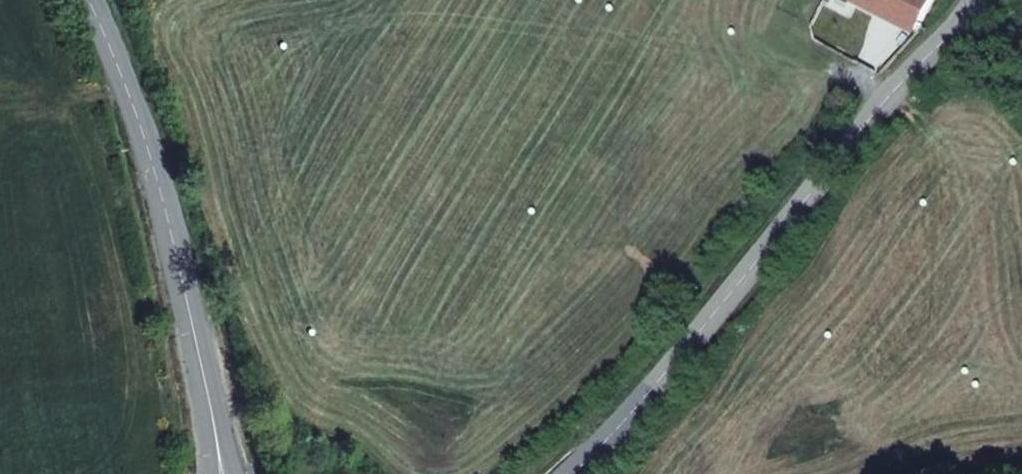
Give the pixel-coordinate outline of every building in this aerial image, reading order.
[(920,32),(936,0),(858,0),(920,32)]
